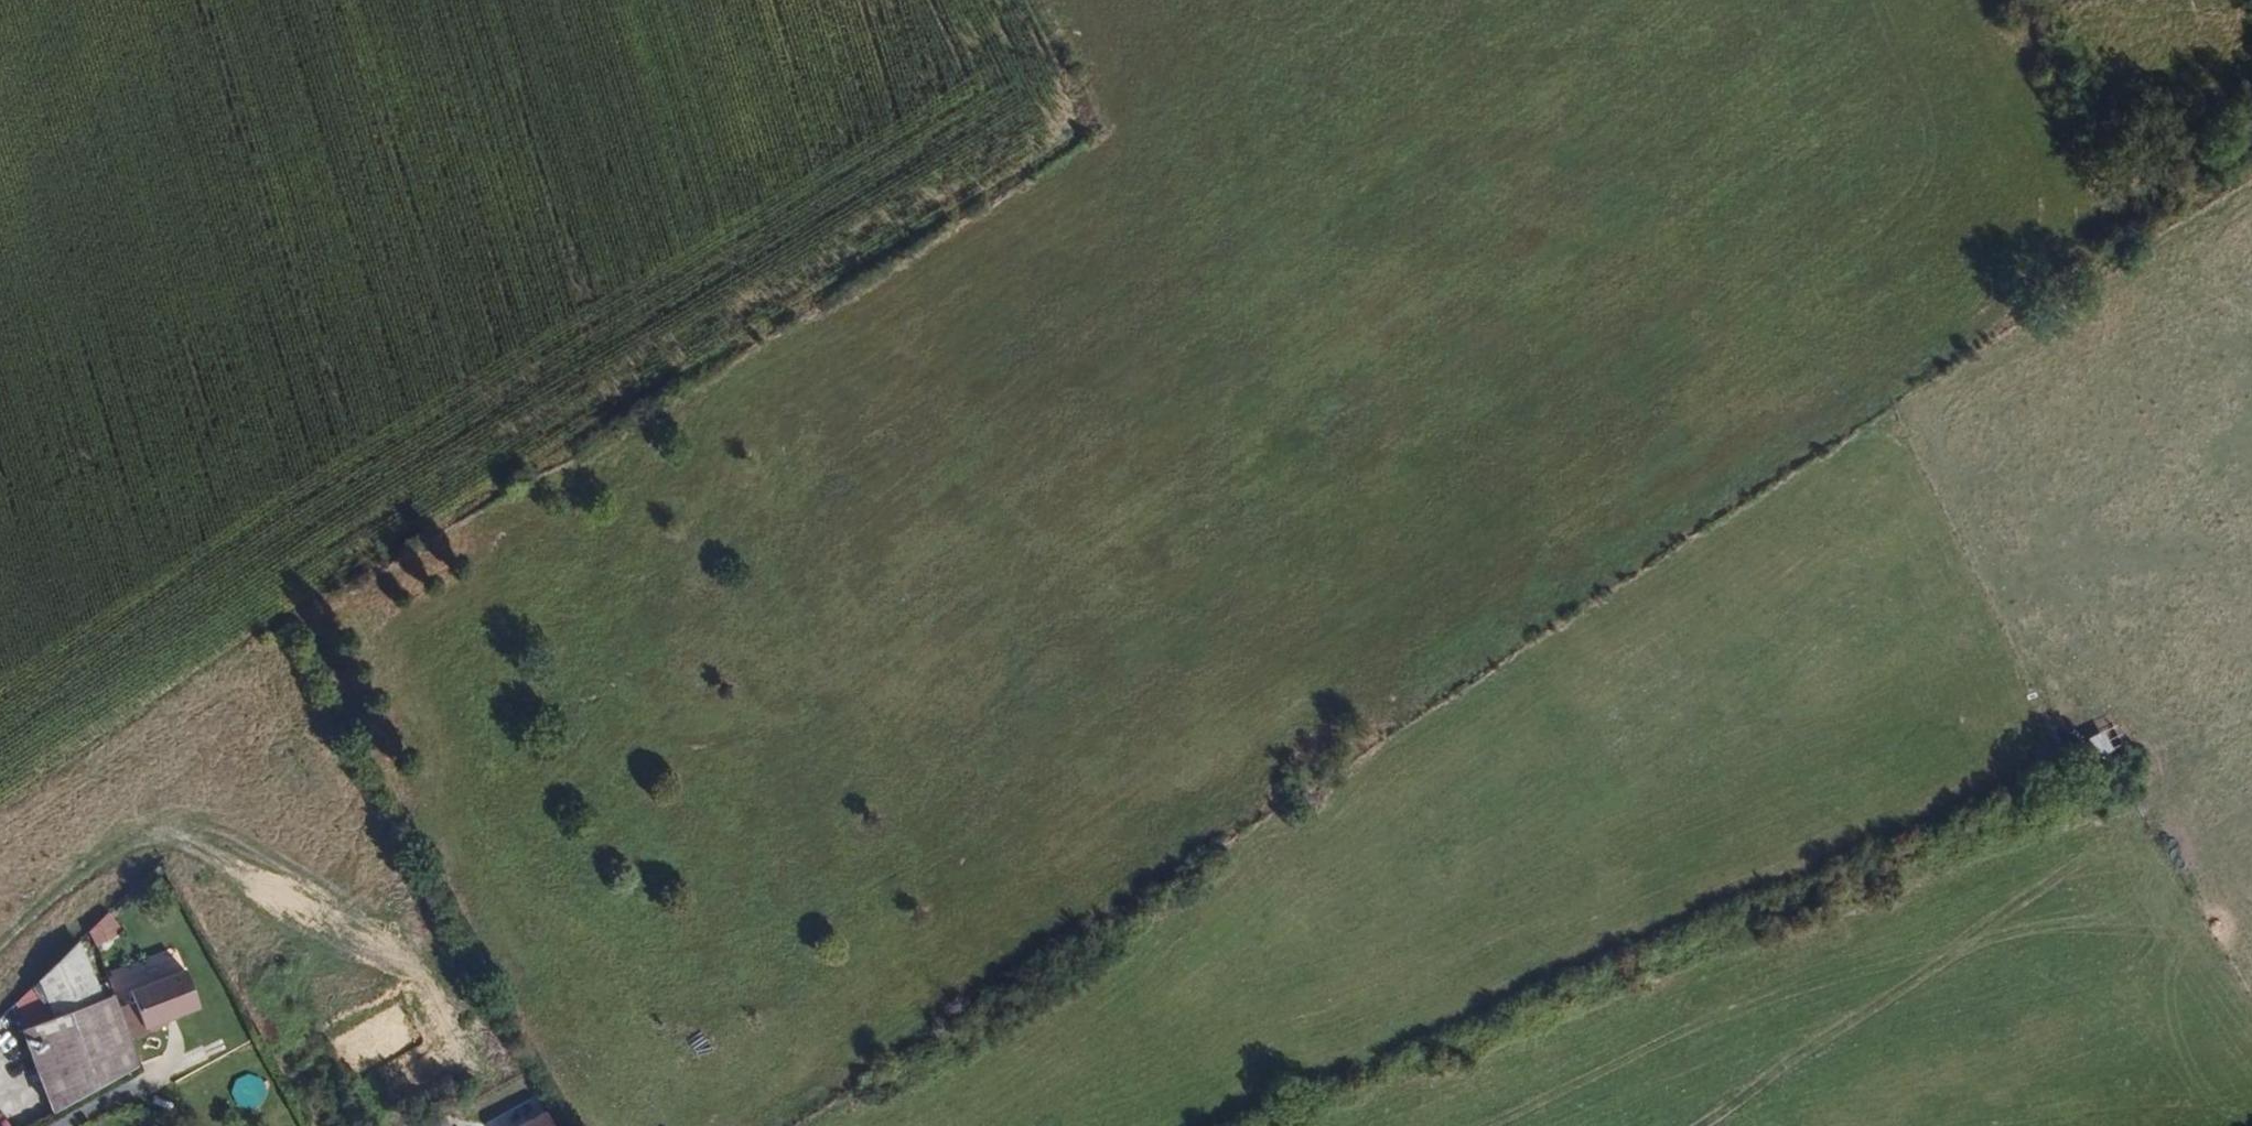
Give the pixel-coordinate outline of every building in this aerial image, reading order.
[(111,917),(85,930),(94,948),(120,934),(111,917)] [(142,1061),(114,992),(107,995),(85,941),(20,1002),(30,1025),(27,1026),(57,1108),(142,1061)] [(202,1004),(190,968),(134,988),(137,997),(123,1003),(134,1034),(170,1021),(169,1016),(202,1004)] [(523,1125),(555,1125),(547,1113),(523,1125)]
